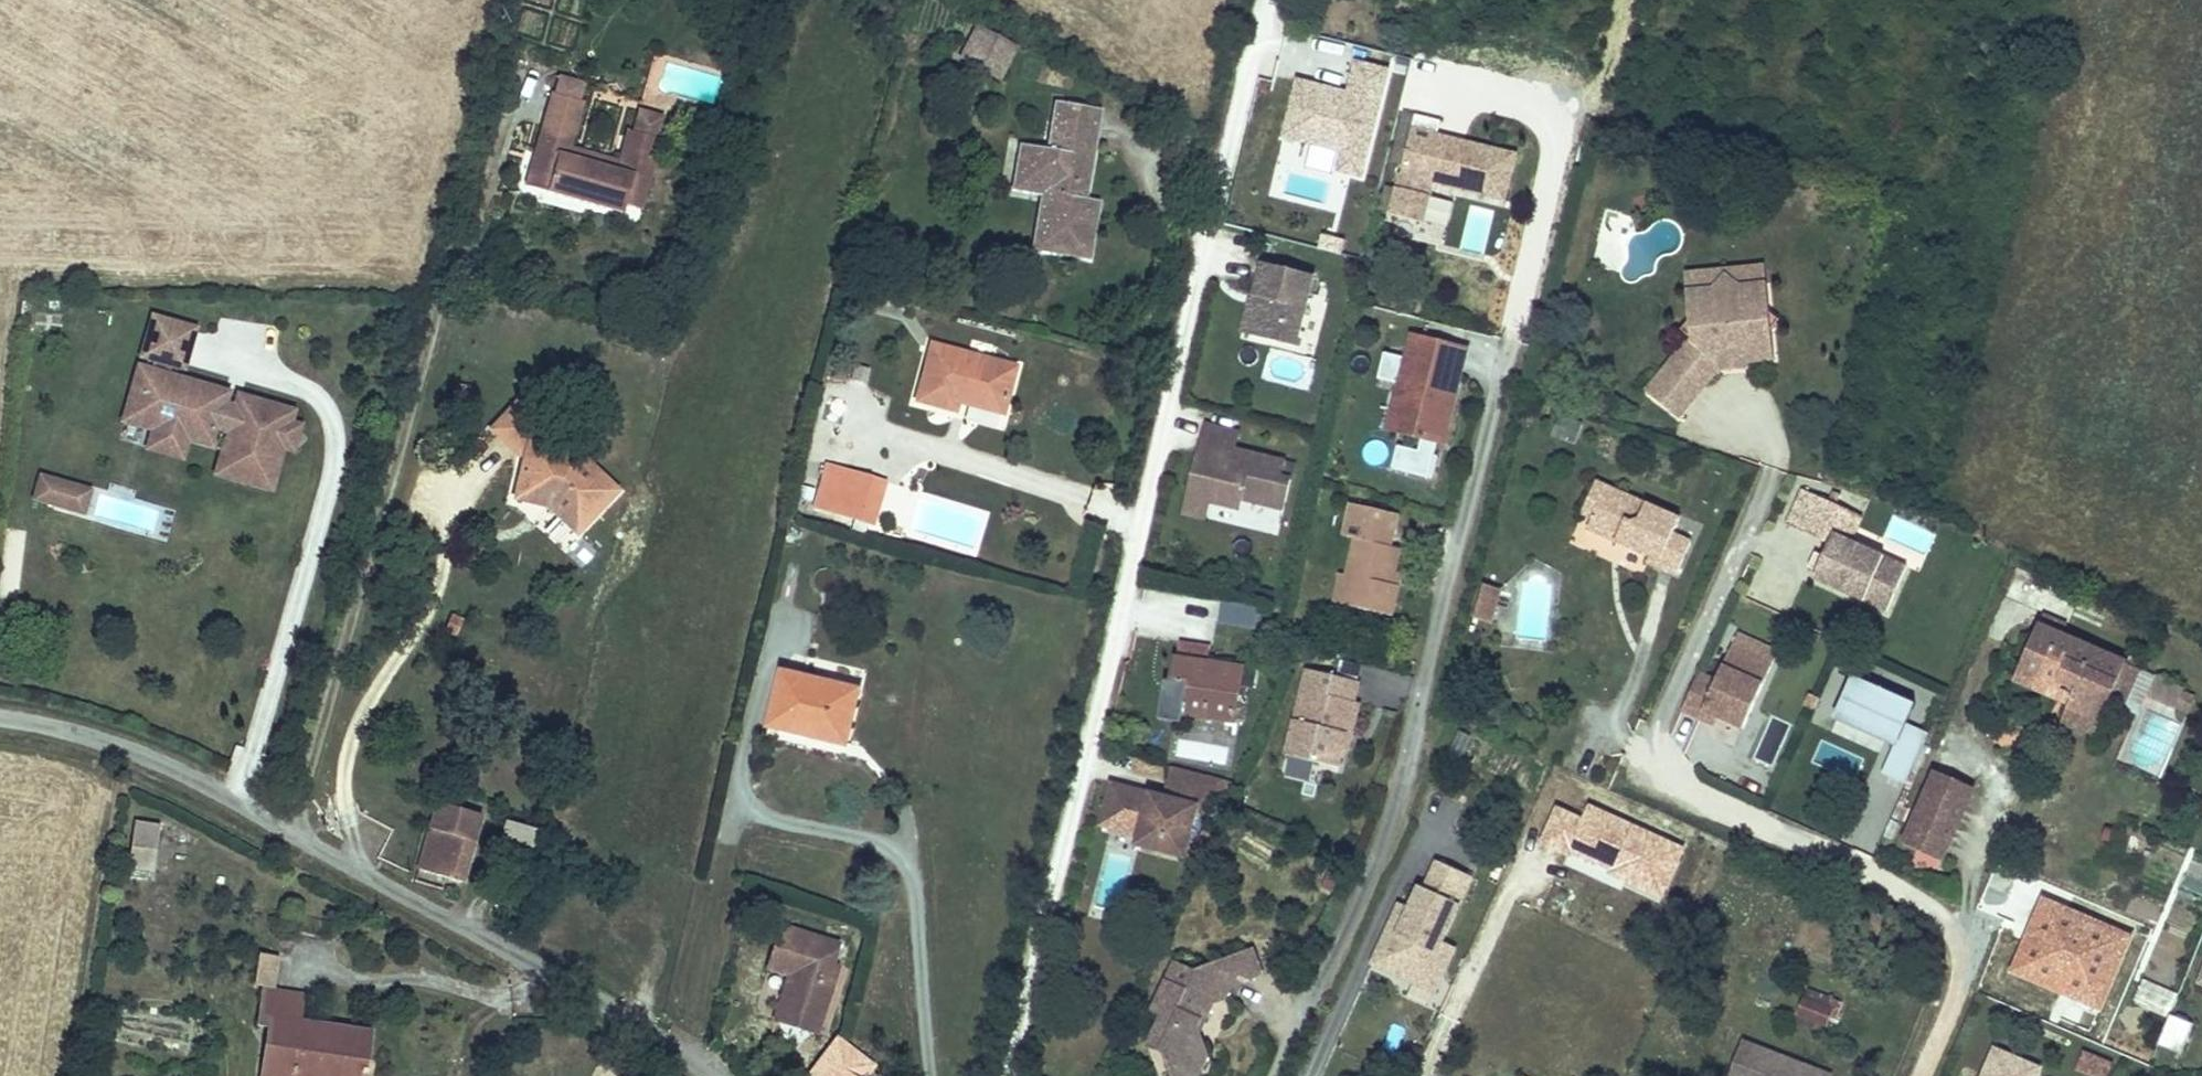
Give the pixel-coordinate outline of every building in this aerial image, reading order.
[(976,26),(960,55),(972,62),(988,33),(976,26)] [(1007,43),(988,33),(972,62),(991,72),(1007,43)] [(1007,43),(991,72),(1004,78),(1019,50),(1007,43)] [(1346,89),(1293,76),(1279,138),(1338,152),(1334,169),(1366,177),(1391,68),(1352,59),(1346,89)] [(589,88),(562,80),(557,95),(584,103),(589,88)] [(569,140),(576,142),(587,104),(584,103),(557,95),(553,94),(531,169),(552,175),(549,187),(611,209),(610,213),(623,217),(627,205),(644,211),(665,142),(662,141),(636,133),(628,131),(621,154),(629,156),(623,176),(564,158),(569,140)] [(1112,205),(1094,200),(1087,199),(1090,185),(1097,187),(1107,147),(1099,145),(1108,112),(1073,104),(1062,149),(1037,144),(1031,171),(1068,180),(1070,195),(1061,193),(1048,248),(1097,261),(1112,205)] [(668,122),(641,113),(636,133),(662,141),(668,122)] [(1501,204),(1513,158),(1447,142),(1446,148),(1434,145),(1436,139),(1436,138),(1411,131),(1389,218),(1421,226),(1431,186),(1440,188),(1501,204)] [(1446,148),(1447,142),(1436,139),(1434,145),(1446,148)] [(618,163),(573,150),(576,142),(569,140),(564,158),(623,176),(629,156),(621,154),(618,163)] [(552,175),(531,169),(528,179),(549,187),(552,175)] [(1031,171),(1028,184),(1061,193),(1070,195),(1068,180),(1031,171)] [(549,187),(528,179),(525,189),(546,195),(549,187)] [(1090,185),(1087,199),(1094,200),(1097,187),(1090,185)] [(611,209),(549,187),(546,195),(610,213),(611,209)] [(1434,196),(1428,222),(1447,226),(1453,200),(1434,196)] [(1293,348),(1311,278),(1260,264),(1252,296),(1252,297),(1257,299),(1247,336),(1293,348)] [(1768,279),(1740,281),(1734,287),(1741,293),(1768,291),(1768,279)] [(1686,414),(1722,368),(1725,363),(1741,363),(1747,368),(1772,367),(1771,338),(1761,329),(1770,320),(1768,291),(1741,293),(1734,287),(1727,281),(1722,287),(1715,294),(1688,296),(1689,324),(1699,332),(1691,343),(1654,388),(1686,414)] [(1715,282),(1687,283),(1688,296),(1715,294),(1722,287),(1715,282)] [(1247,336),(1257,299),(1252,297),(1252,296),(1249,295),(1239,334),(1247,336)] [(1780,328),(1770,320),(1761,329),(1771,338),(1780,328)] [(240,412),(224,408),(228,396),(171,380),(176,363),(185,366),(194,332),(158,322),(149,356),(158,359),(153,374),(144,372),(138,393),(143,394),(135,421),(214,444),(219,427),(234,431),(225,464),(248,471),(246,480),(272,488),(284,446),(294,449),(300,429),(289,427),(293,415),(243,400),(240,412)] [(1699,332),(1689,324),(1681,334),(1691,343),(1699,332)] [(1447,391),(1457,351),(1417,341),(1411,364),(1380,356),(1374,381),(1401,388),(1404,389),(1398,414),(1402,415),(1397,436),(1417,441),(1414,454),(1393,449),(1388,472),(1428,482),(1433,459),(1430,458),(1433,444),(1427,442),(1432,422),(1442,425),(1451,392),(1447,391)] [(943,348),(929,400),(962,410),(966,400),(1011,411),(1022,366),(943,348)] [(1741,363),(1725,363),(1722,368),(1722,377),(1747,377),(1747,368),(1741,363)] [(1397,436),(1402,415),(1398,414),(1404,389),(1401,388),(1390,434),(1397,436)] [(135,421),(143,394),(138,393),(130,420),(135,421)] [(619,491),(579,453),(532,442),(551,422),(525,398),(495,431),(519,455),(527,457),(519,500),(551,506),(579,532),(619,491)] [(1437,445),(1442,425),(1432,422),(1427,442),(1433,444),(1437,445)] [(1275,479),(1279,463),(1229,450),(1233,434),(1200,425),(1184,484),(1193,499),(1205,502),(1235,510),(1237,500),(1278,510),(1285,481),(1275,479)] [(183,456),(189,437),(160,429),(154,447),(183,456)] [(246,480),(248,471),(225,464),(222,473),(246,480)] [(836,468),(825,510),(846,515),(857,473),(836,468)] [(869,521),(871,512),(880,479),(857,473),(846,515),(869,521)] [(70,509),(76,487),(44,478),(38,499),(70,509)] [(891,518),(899,484),(880,479),(871,512),(891,518)] [(1200,518),(1205,502),(1193,499),(1184,484),(1177,512),(1200,518)] [(86,513),(92,492),(76,487),(70,509),(86,513)] [(1611,516),(1617,500),(1592,489),(1578,523),(1588,527),(1595,510),(1611,516)] [(1834,541),(1846,515),(1801,495),(1785,531),(1828,551),(1823,563),(1816,578),(1812,585),(1882,617),(1903,572),(1852,549),(1834,541)] [(1669,540),(1676,526),(1617,500),(1611,516),(1595,510),(1588,527),(1583,538),(1613,551),(1615,545),(1624,549),(1621,554),(1646,564),(1643,570),(1673,583),(1688,548),(1669,540)] [(869,521),(871,522),(869,531),(881,535),(884,525),(889,527),(891,518),(871,512),(869,521)] [(1381,519),(1349,513),(1344,544),(1348,545),(1342,580),(1348,581),(1342,611),(1387,619),(1392,592),(1387,591),(1389,580),(1393,555),(1386,553),(1375,551),(1381,519)] [(1846,515),(1834,541),(1852,549),(1864,524),(1846,515)] [(1386,553),(1393,521),(1381,519),(1375,551),(1386,553)] [(1621,554),(1624,549),(1615,545),(1613,551),(1621,554)] [(1816,578),(1823,563),(1815,559),(1808,574),(1816,578)] [(1334,578),(1329,608),(1342,611),(1348,581),(1342,580),(1334,578)] [(1387,591),(1392,592),(1395,582),(1389,580),(1387,591)] [(1494,614),(1499,597),(1481,591),(1476,608),(1494,614)] [(1218,626),(1256,628),(1257,604),(1219,602),(1218,626)] [(1489,630),(1494,614),(1476,608),(1471,625),(1489,630)] [(2130,660),(2040,621),(2021,667),(2063,686),(2066,678),(2081,685),(2075,701),(2073,704),(2105,718),(2114,698),(2130,660)] [(1199,628),(1182,624),(1176,649),(1209,656),(1213,642),(1196,638),(1199,628)] [(1209,656),(1176,649),(1172,670),(1185,674),(1179,703),(1230,715),(1238,675),(1241,664),(1209,656)] [(1745,738),(1772,674),(1731,657),(1717,691),(1699,684),(1683,721),(1702,729),(1705,721),(1718,727),(1745,738)] [(2144,666),(2130,660),(2114,698),(2128,705),(2144,666)] [(1241,664),(1238,675),(1250,678),(1253,666),(1241,664)] [(2063,686),(2021,667),(2018,674),(2075,701),(2081,685),(2066,678),(2063,686)] [(1350,702),(1355,682),(1302,668),(1281,754),(1333,767),(1338,749),(1342,734),(1347,735),(1355,703),(1350,702)] [(862,691),(785,673),(775,719),(824,732),(822,738),(849,744),(862,691)] [(1917,709),(1856,679),(1838,715),(1898,744),(1882,778),(1905,789),(1930,738),(1908,728),(1917,709)] [(2105,718),(2073,704),(2067,720),(2098,734),(2105,718)] [(775,719),(773,726),(822,738),(824,732),(775,719)] [(1715,734),(1718,727),(1705,721),(1702,729),(1715,734)] [(1996,749),(2024,743),(2021,732),(1994,738),(1996,749)] [(1343,750),(1347,735),(1342,734),(1338,749),(1343,750)] [(1227,802),(1232,779),(1172,766),(1167,789),(1227,802)] [(1942,862),(1976,790),(1940,773),(1906,844),(1942,862)] [(1186,805),(1101,782),(1094,808),(1113,813),(1109,827),(1129,832),(1126,842),(1170,854),(1176,840),(1186,805)] [(437,816),(422,873),(465,883),(481,814),(453,806),(452,812),(444,810),(442,817),(437,816)] [(1109,827),(1113,813),(1094,808),(1090,822),(1109,827)] [(1683,850),(1593,809),(1587,822),(1561,810),(1546,842),(1573,855),(1574,851),(1615,870),(1613,874),(1661,897),(1683,850)] [(136,823),(128,869),(154,874),(161,828),(136,823)] [(516,824),(509,846),(541,856),(549,835),(516,824)] [(1441,936),(1471,871),(1436,855),(1423,883),(1418,881),(1408,903),(1400,920),(1405,922),(1400,932),(1386,925),(1371,958),(1392,968),(1400,964),(1417,972),(1421,964),(1440,973),(1454,942),(1441,936)] [(128,869),(127,882),(151,886),(154,874),(128,869)] [(1400,920),(1408,903),(1398,898),(1386,925),(1400,932),(1405,922),(1400,920)] [(2042,900),(2011,971),(2099,1009),(2129,938),(2042,900)] [(834,966),(841,945),(786,927),(772,967),(793,975),(782,1007),(822,1020),(840,968),(834,966)] [(1262,971),(1254,946),(1238,951),(1247,980),(1262,971)] [(756,950),(746,977),(763,983),(774,956),(756,950)] [(1224,996),(1229,985),(1247,980),(1238,951),(1205,962),(1201,970),(1175,956),(1150,1007),(1160,1012),(1145,1041),(1160,1049),(1165,1062),(1178,1058),(1198,1068),(1205,1053),(1197,1030),(1195,1024),(1199,1017),(1203,1019),(1212,1000),(1224,996)] [(260,957),(257,984),(277,987),(281,959),(260,957)] [(1434,987),(1440,973),(1421,964),(1417,972),(1400,964),(1392,968),(1434,987)] [(264,991),(260,1028),(271,1030),(274,1019),(305,1022),(309,997),(264,991)] [(817,1036),(822,1020),(782,1007),(777,1022),(817,1036)] [(1832,1038),(1839,1020),(1812,1009),(1805,1027),(1815,1032),(1832,1038)] [(2177,1055),(2191,1024),(2168,1014),(2155,1044),(2177,1055)] [(263,1075),(367,1075),(373,1036),(305,1022),(274,1019),(271,1030),(263,1075)] [(2123,1020),(2113,1039),(2143,1055),(2153,1036),(2123,1020)] [(1812,1039),(1815,1032),(1805,1027),(1802,1034),(1812,1039)] [(1198,1068),(1178,1058),(1165,1062),(1160,1049),(1145,1041),(1157,1075),(1189,1075),(1194,1074),(1198,1068)] [(1983,1075),(2038,1075),(2042,1066),(1994,1047),(1983,1075)] [(2085,1053),(2078,1071),(2090,1075),(2114,1075),(2118,1067),(2085,1053)] [(1734,1055),(1727,1075),(1792,1075),(1734,1055)]
